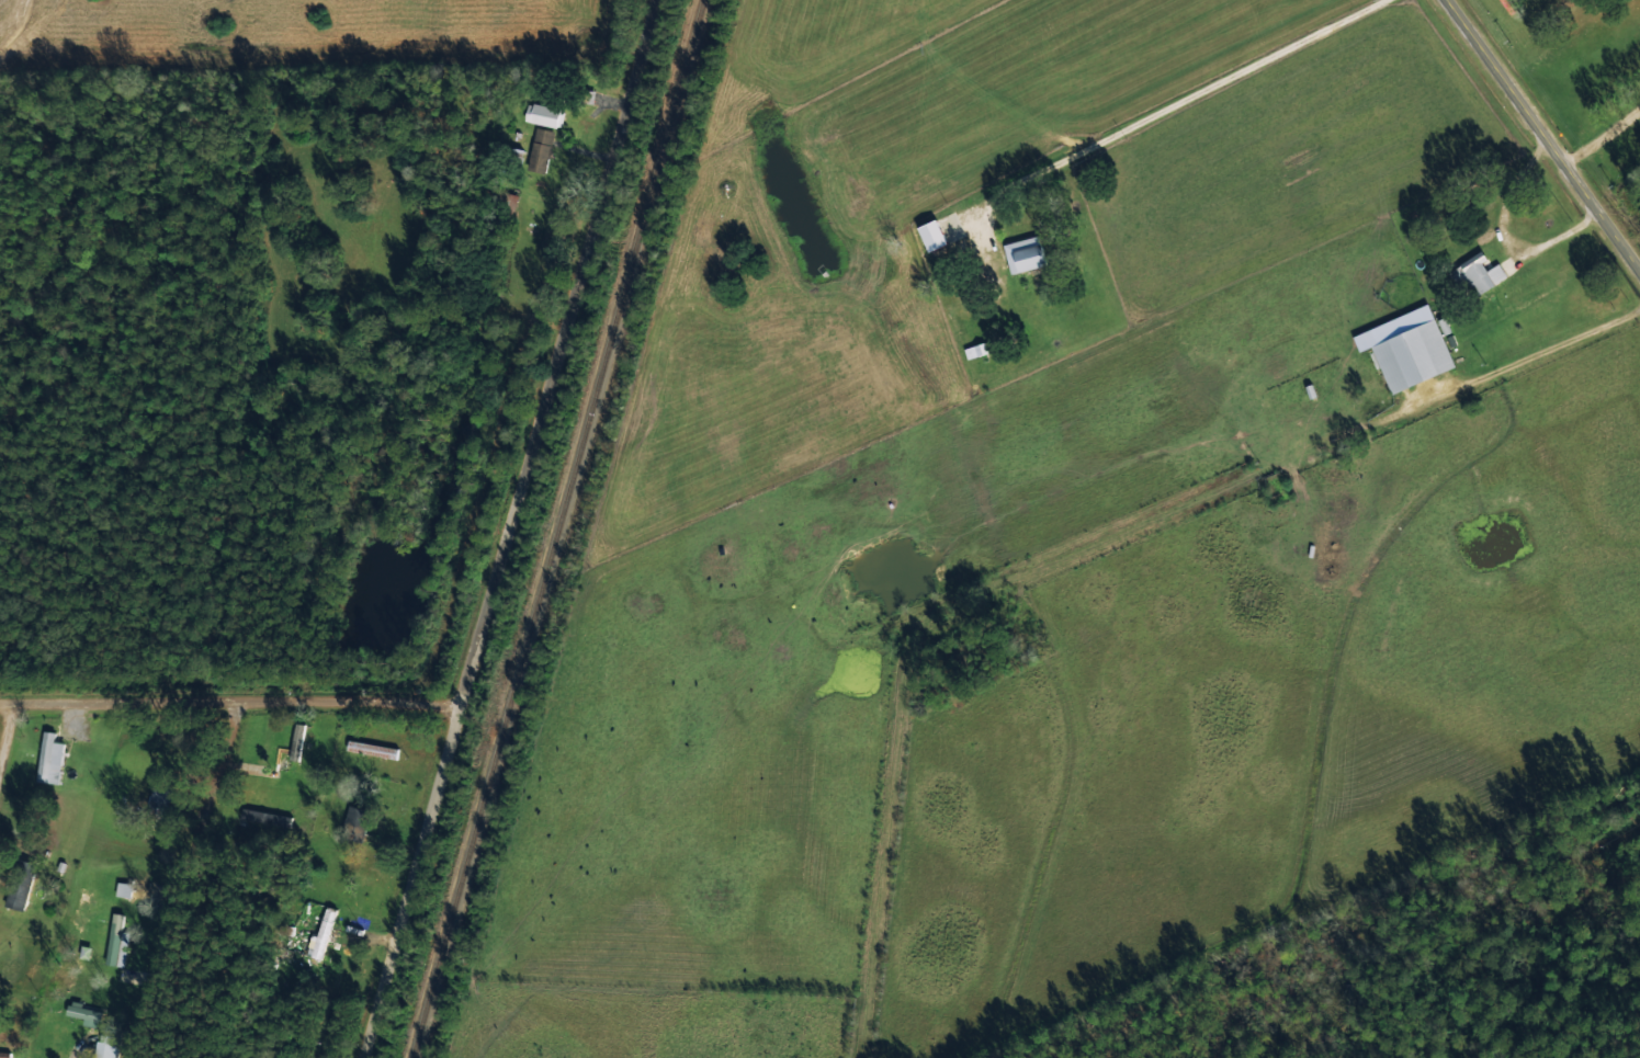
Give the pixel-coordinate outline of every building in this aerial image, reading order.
[(561,108),(529,101),(524,120),(556,127),(561,108)] [(554,130),(533,126),(526,169),(546,172),(554,130)] [(926,250),(945,245),(938,219),(918,225),(926,250)] [(1010,274),(1046,264),(1038,234),(1002,244),(1010,274)] [(1507,277),(1499,262),(1488,268),(1479,251),(1458,263),(1475,294),(1507,277)] [(1455,367),(1435,318),(1371,344),(1391,393),(1455,367)] [(964,346),(966,357),(987,354),(985,342),(964,346)] [(289,758),(298,760),(304,726),(295,725),(289,758)] [(63,743),(53,742),(54,731),(42,730),(36,781),(58,783),(63,743)] [(346,750),(395,759),(397,748),(348,740),(346,750)] [(148,806),(165,811),(171,788),(153,784),(148,806)] [(352,827),(349,838),(361,841),(369,811),(349,805),(343,825),(352,827)] [(289,828),(291,816),(242,807),(240,818),(289,828)] [(130,897),(132,883),(117,881),(115,895),(130,897)] [(104,964),(124,967),(129,932),(121,931),(123,914),(113,912),(104,964)] [(103,1009),(68,1001),(65,1013),(83,1018),(81,1023),(98,1027),(103,1009)] [(108,1057),(116,1057),(119,1036),(98,1032),(94,1056),(108,1057)]
